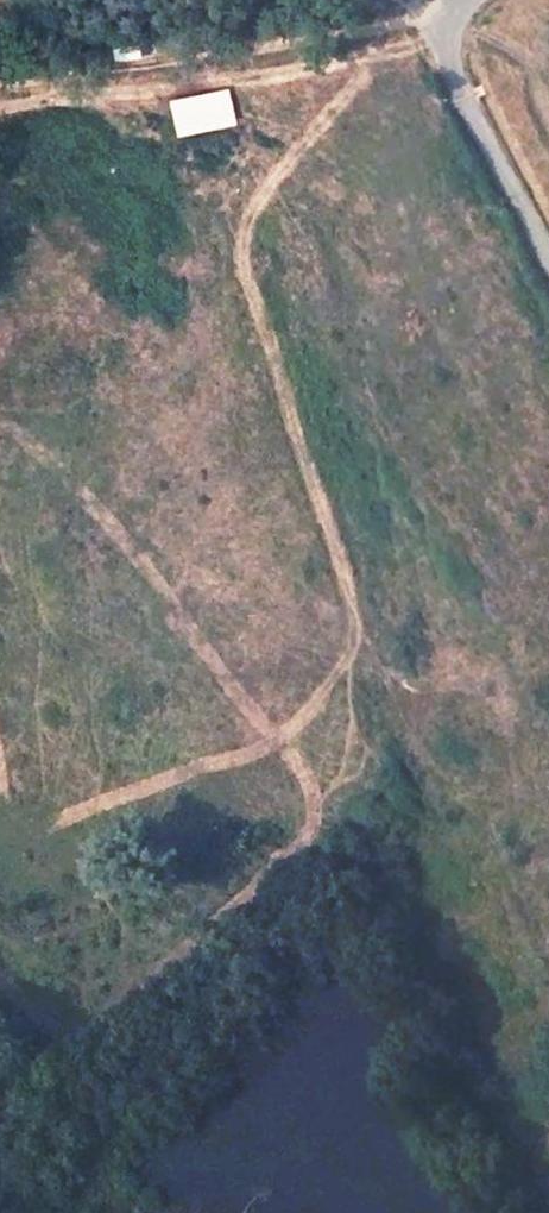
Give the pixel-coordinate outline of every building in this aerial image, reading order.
[(229,90),(169,102),(176,138),(236,127),(229,90)]
